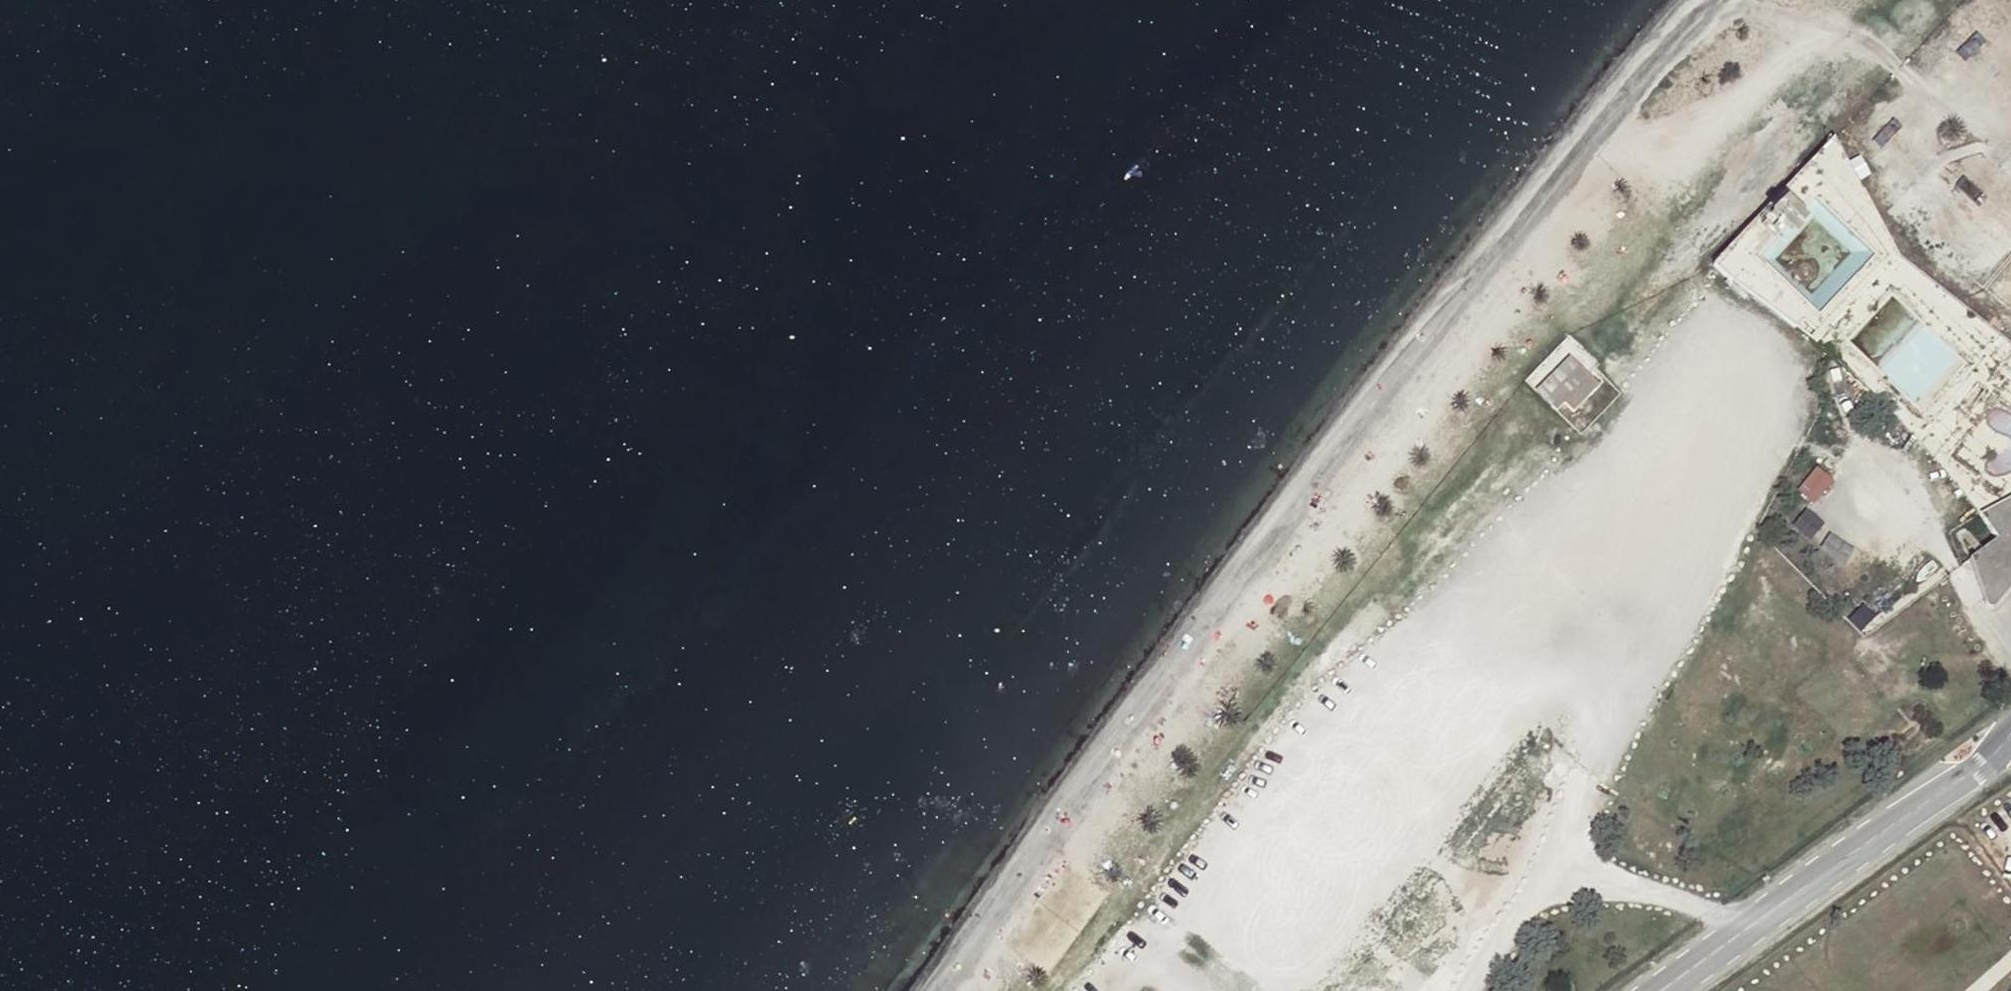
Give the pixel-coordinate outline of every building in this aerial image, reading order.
[(1811,346),(1898,254),(1834,137),(1712,266),(1720,273),(1811,346)] [(1824,357),(1838,368),(1840,370),(1882,409),(1910,438),(1936,468),(1957,493),(1974,513),(2010,493),(2010,344),(1898,254),(1811,346),(1824,357)] [(1567,357),(1535,391),(1556,410),(1563,402),(1574,412),(1598,387),(1567,357)] [(1822,466),(1805,488),(1820,500),(1837,478),(1822,466)] [(1974,513),(1996,546),(1975,561),(1988,598),(1991,600),(1995,601),(1997,598),(2010,582),(2010,493),(1974,513)]
